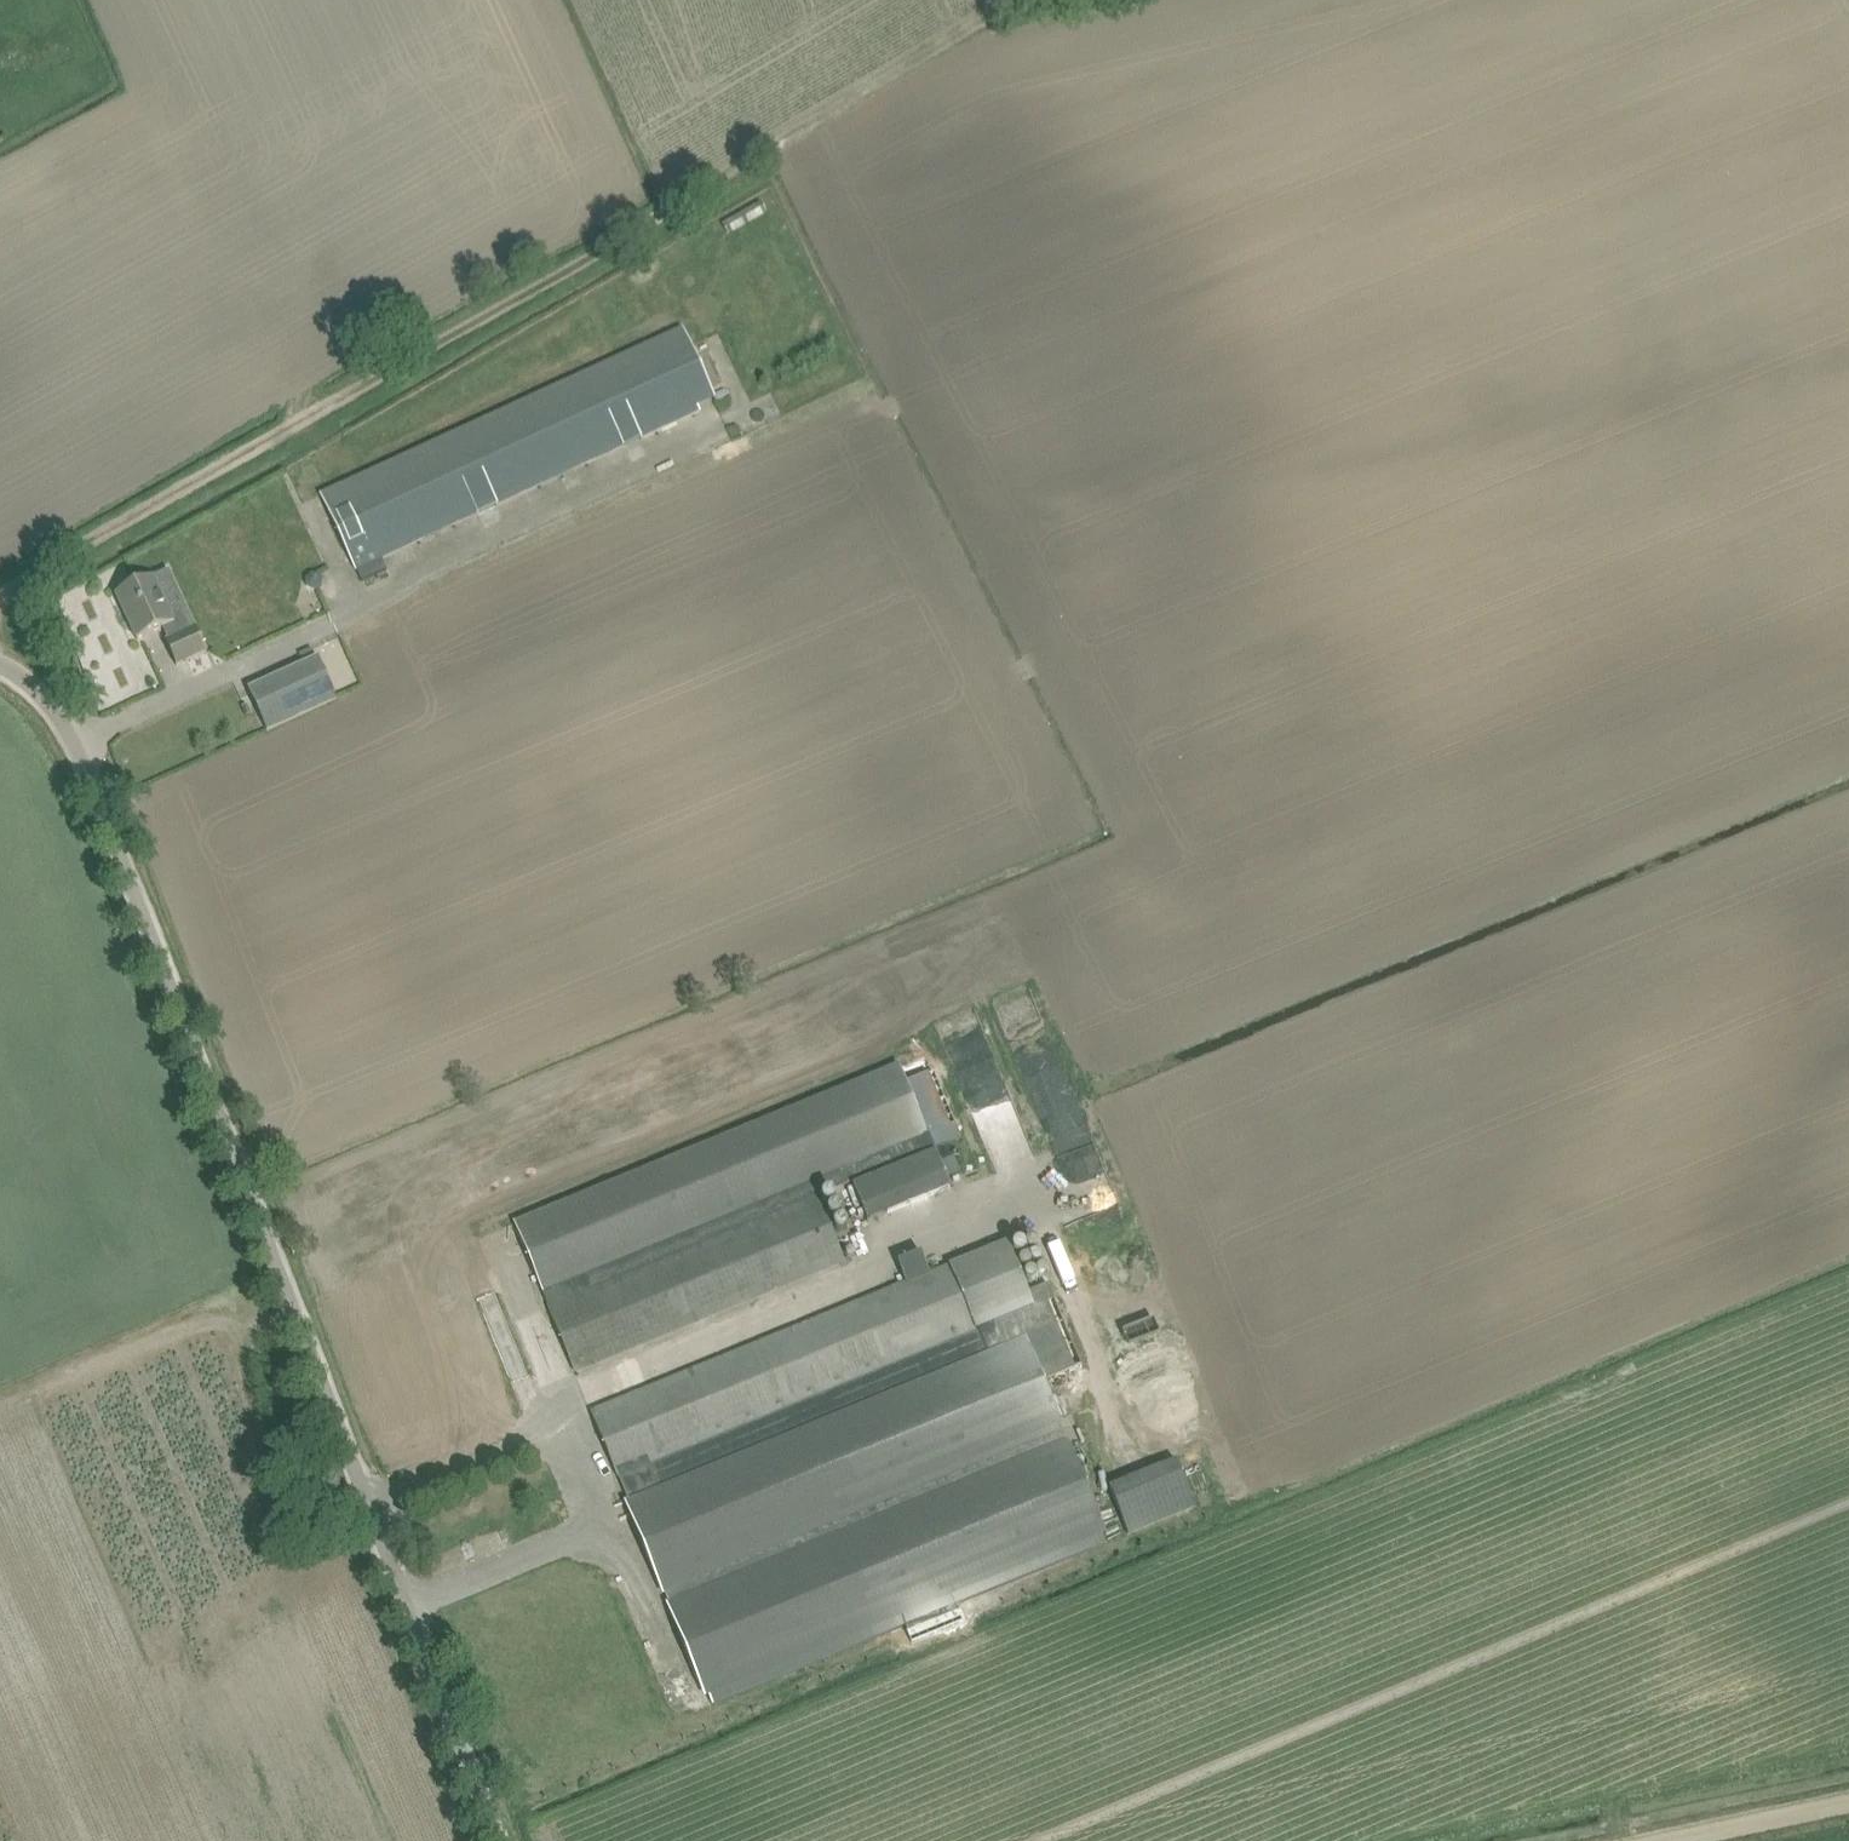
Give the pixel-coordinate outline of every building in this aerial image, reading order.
[(357,570),(718,403),(683,327),(322,494),(357,570)] [(139,583),(117,594),(138,639),(163,628),(169,640),(167,642),(177,665),(200,655),(208,651),(197,628),(170,569),(154,576),(139,583)] [(306,578),(306,585),(311,590),(318,590),(322,585),(323,578),(318,573),(311,573),(306,578)] [(268,730),(338,697),(320,658),(249,690),(268,730)] [(900,1065),(515,1223),(576,1371),(841,1262),(843,1267),(851,1263),(849,1259),(844,1261),(818,1197),(961,1138),(935,1073),(908,1084),(900,1065)] [(855,1182),(870,1220),(954,1186),(938,1148),(855,1182)] [(907,1284),(593,1413),(629,1501),(667,1594),(671,1602),(709,1696),(713,1705),(905,1626),(913,1643),(963,1623),(956,1605),(1106,1543),(1103,1534),(1064,1441),(1061,1432),(1041,1383),(1045,1382),(1083,1366),(1049,1284),(1029,1293),(1008,1242),(930,1274),(922,1253),(898,1263),(907,1284)] [(1178,1461),(1110,1489),(1129,1534),(1196,1506),(1178,1461)]
